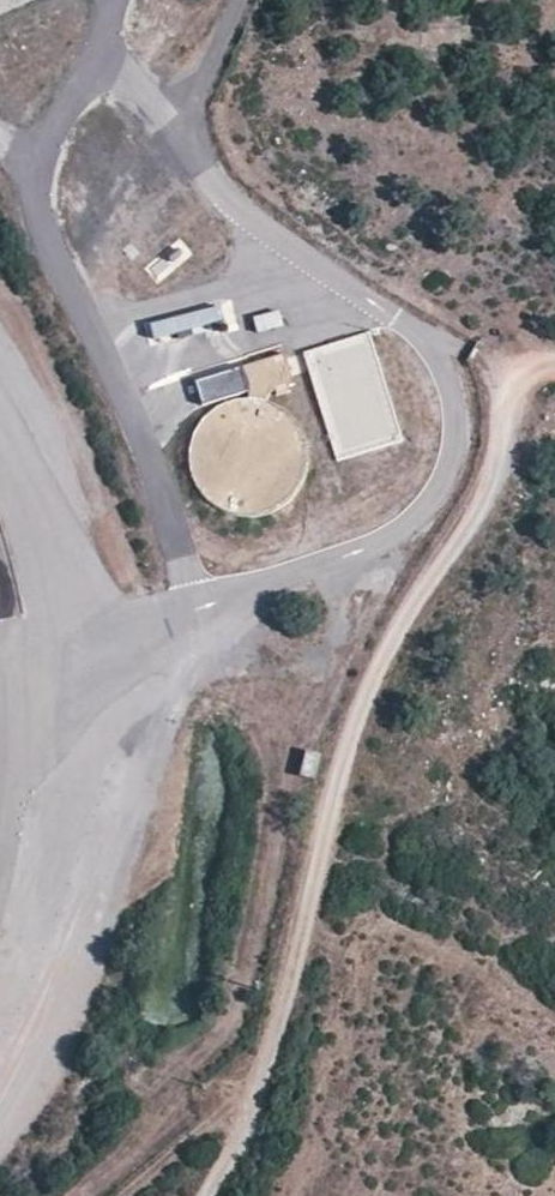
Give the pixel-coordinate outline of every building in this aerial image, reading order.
[(152,343),(224,324),(219,306),(147,325),(152,343)] [(282,325),(278,311),(252,318),(257,332),(282,325)] [(370,332),(301,352),(335,459),(404,441),(370,332)] [(255,401),(264,403),(269,391),(273,389),(275,395),(289,390),(288,385),(293,383),(282,353),(242,367),(247,385),(247,401),(255,401)] [(268,404),(264,403),(255,401),(247,401),(239,400),(224,404),(209,414),(195,435),(191,455),(192,468),(198,485),(210,499),(227,510),(242,514),(260,513),(277,506),(288,498),(297,488),(303,474),(305,460),(304,448),(300,433),(290,420),(282,412),(268,404)] [(319,754),(305,750),(300,775),(313,779),(319,754)]
